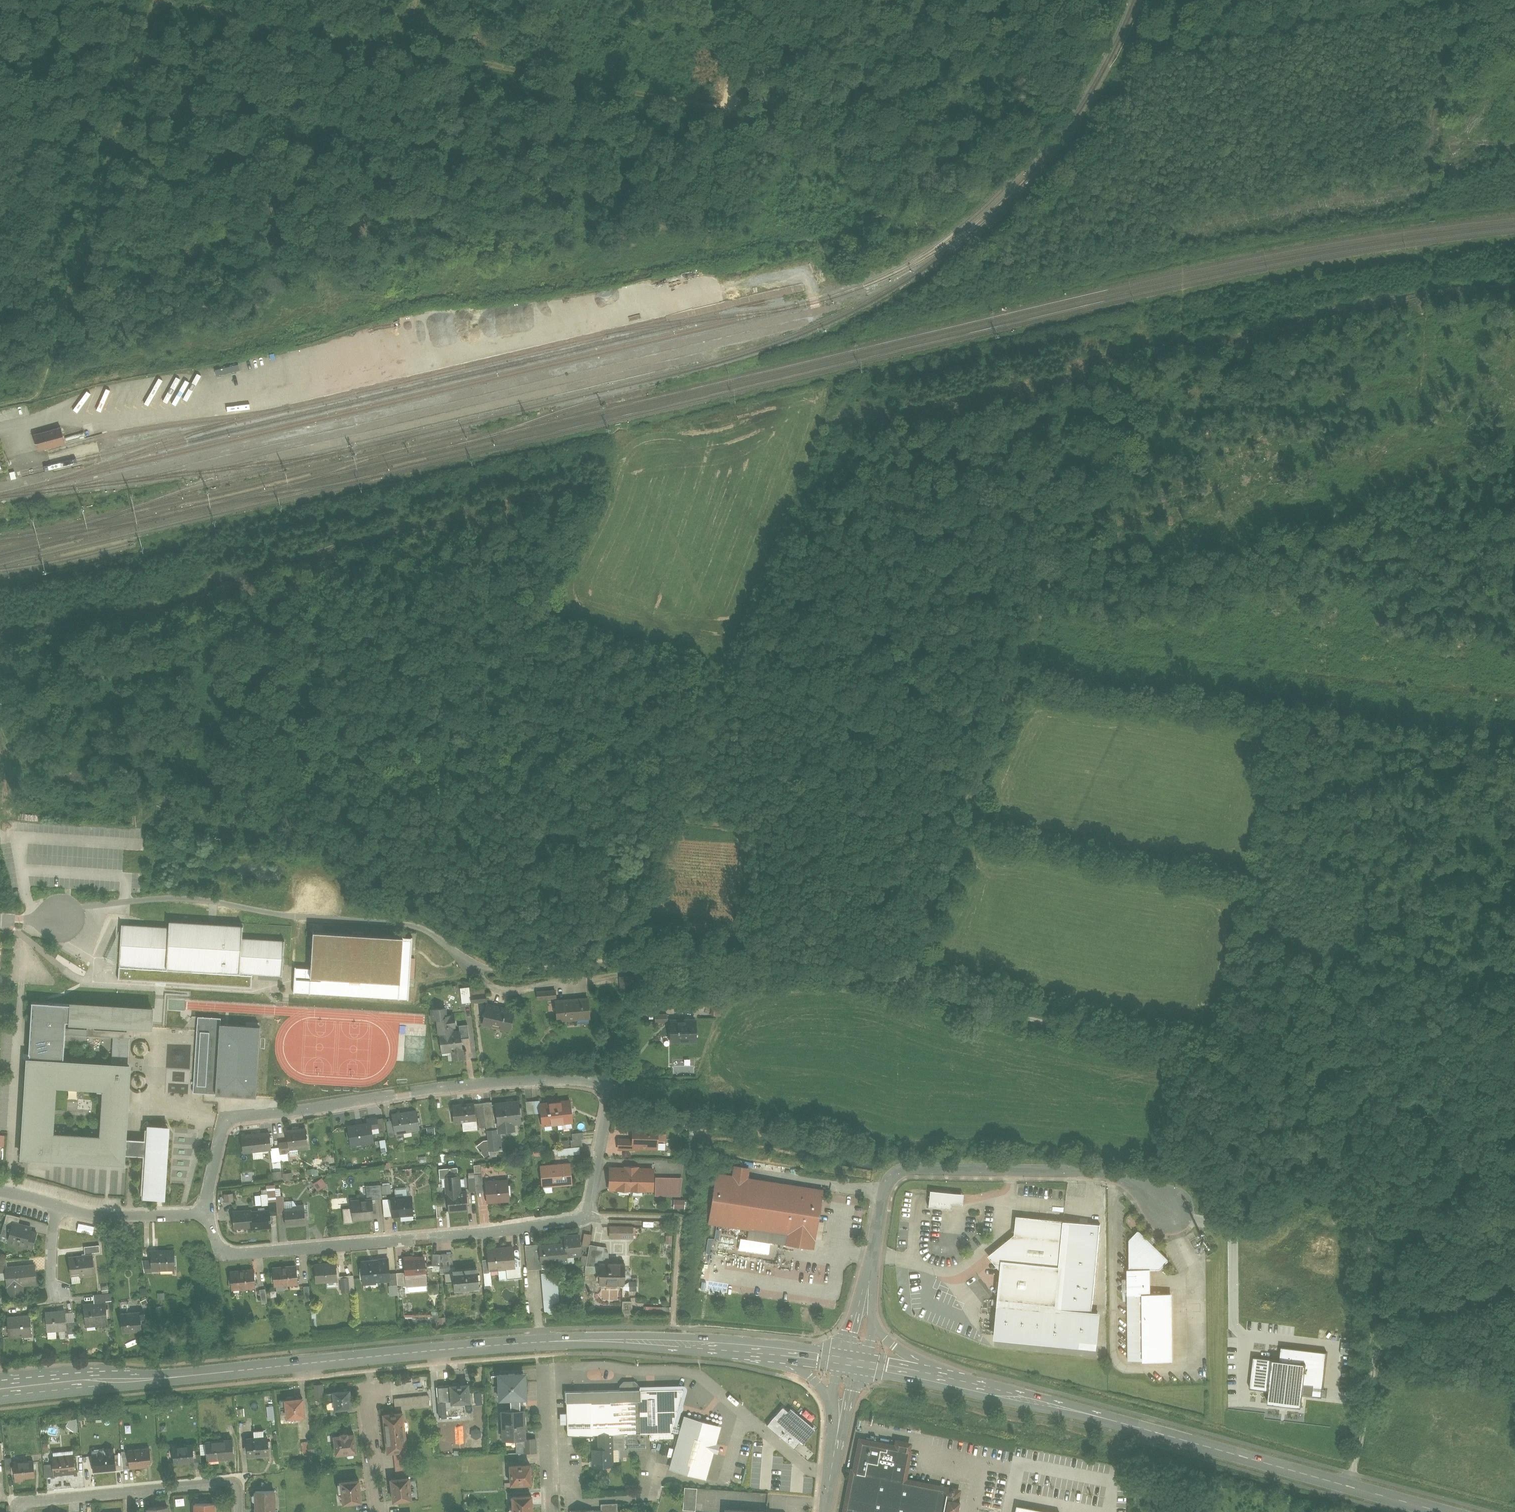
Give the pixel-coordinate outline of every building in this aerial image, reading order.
[(312,387),(287,395),(288,399),(313,391),(312,387)] [(45,449),(67,443),(64,429),(42,434),(45,449)] [(261,985),(262,972),(284,973),(285,938),(246,936),(247,921),(172,919),(172,928),(125,926),(123,980),(261,985)] [(412,931),(309,924),(309,969),(293,968),(293,993),(406,1000),(412,931)] [(588,996),(556,998),(555,989),(535,990),(536,999),(554,998),(556,1021),(589,1019),(588,996)] [(471,1004),(485,1003),(479,1025),(509,1032),(514,1008),(486,1002),(485,992),(471,993),(471,1004)] [(143,1153),(140,1196),(166,1198),(170,1125),(145,1124),(144,1135),(123,1134),(130,1037),(133,1037),(134,1023),(151,1024),(152,1007),(32,999),(22,1154),(122,1161),(122,1152),(143,1153)] [(455,1013),(447,1013),(446,1004),(431,1007),(432,1020),(437,1019),(438,1034),(441,1039),(442,1056),(448,1056),(448,1061),(464,1060),(462,1037),(468,1036),(467,1023),(460,1024),(461,1029),(456,1029),(455,1013)] [(667,1022),(667,1012),(654,1013),(654,1022),(667,1022)] [(220,1016),(196,1015),(192,1093),(216,1094),(216,1092),(256,1095),(260,1022),(220,1020),(220,1016)] [(696,1017),(669,1017),(670,1042),(697,1041),(696,1017)] [(495,1099),(497,1122),(494,1122),(491,1101),(483,1102),(486,1127),(487,1139),(487,1144),(488,1150),(490,1150),(490,1156),(496,1155),(495,1150),(502,1149),(500,1132),(515,1131),(514,1123),(522,1123),(519,1097),(495,1099)] [(571,1098),(540,1101),(540,1099),(533,1100),(534,1114),(541,1113),(543,1126),(552,1125),(552,1123),(563,1122),(563,1124),(573,1123),(571,1098)] [(526,1115),(534,1114),(533,1100),(525,1101),(526,1115)] [(479,1128),(486,1127),(483,1102),(471,1103),(471,1102),(452,1104),(454,1123),(462,1123),(463,1129),(468,1128),(468,1127),(471,1127),(471,1128),(476,1127),(475,1117),(478,1117),(479,1128)] [(417,1108),(391,1111),(392,1120),(385,1121),(387,1135),(420,1131),(417,1108)] [(671,1113),(672,1123),(680,1123),(680,1113),(671,1113)] [(378,1129),(376,1115),(366,1117),(366,1120),(348,1123),(351,1145),(374,1142),(373,1130),(378,1129)] [(618,1136),(617,1150),(666,1151),(666,1123),(633,1123),(632,1137),(618,1136)] [(434,1125),(425,1127),(426,1139),(436,1137),(434,1125)] [(306,1127),(286,1128),(287,1141),(278,1141),(278,1148),(279,1154),(288,1153),(288,1150),(308,1148),(306,1127)] [(278,1148),(271,1148),(269,1131),(240,1134),(242,1154),(270,1151),(272,1163),(280,1162),(279,1154),(278,1148)] [(571,1147),(579,1146),(584,1145),(583,1132),(572,1133),(573,1139),(571,1140),(571,1147)] [(485,1157),(488,1154),(488,1150),(487,1144),(487,1139),(483,1139),(476,1145),(479,1149),(482,1149),(482,1153),(485,1157)] [(553,1149),(553,1156),(580,1153),(579,1146),(571,1147),(553,1149)] [(542,1187),(571,1185),(569,1161),(540,1164),(542,1187)] [(624,1166),(609,1165),(608,1191),(653,1192),(653,1197),(680,1198),(683,1177),(654,1175),(654,1167),(639,1166),(640,1165),(624,1164),(624,1166)] [(813,1248),(822,1189),(748,1177),(750,1166),(733,1164),(732,1175),(715,1172),(707,1224),(785,1236),(784,1244),(813,1248)] [(468,1193),(461,1193),(460,1177),(458,1177),(458,1167),(439,1168),(440,1178),(445,1178),(446,1194),(448,1194),(449,1213),(468,1212),(468,1193)] [(475,1191),(474,1173),(467,1173),(468,1192),(475,1191)] [(475,1193),(486,1192),(487,1202),(509,1201),(508,1177),(486,1178),(486,1181),(482,1181),(481,1173),(474,1173),(475,1191),(475,1193)] [(320,1179),(312,1185),(318,1192),(326,1185),(320,1179)] [(339,1192),(338,1181),(329,1181),(330,1193),(339,1192)] [(269,1205),(269,1208),(251,1210),(250,1207),(232,1209),(234,1228),(251,1227),(251,1229),(271,1228),(269,1215),(277,1214),(275,1196),(274,1184),(267,1184),(268,1193),(256,1194),(257,1204),(260,1204),(261,1206),(269,1205)] [(350,1198),(351,1207),(343,1208),(344,1223),(352,1222),(352,1220),(374,1219),(373,1199),(382,1198),(382,1195),(381,1186),(381,1184),(365,1185),(366,1197),(350,1198)] [(381,1186),(382,1195),(389,1194),(389,1185),(381,1186)] [(961,1191),(927,1188),(925,1208),(947,1210),(948,1202),(960,1204),(961,1191)] [(223,1194),(223,1203),(234,1202),(233,1193),(223,1194)] [(398,1195),(390,1196),(392,1218),(413,1217),(411,1194),(403,1195),(403,1193),(398,1193),(398,1195)] [(275,1196),(277,1214),(284,1214),(285,1227),(305,1225),(303,1203),(295,1204),(293,1200),(283,1201),(283,1195),(275,1196)] [(684,1200),(674,1200),(674,1208),(683,1209),(684,1200)] [(6,1243),(32,1251),(38,1230),(30,1228),(30,1225),(18,1221),(19,1216),(6,1213),(0,1234),(0,1235),(7,1237),(6,1243)] [(1062,1307),(1066,1264),(1064,1264),(1068,1219),(1018,1214),(1017,1233),(990,1254),(1003,1269),(999,1301),(1062,1307)] [(998,1321),(996,1335),(1099,1345),(1102,1311),(1094,1310),(1102,1222),(1068,1219),(1064,1264),(1066,1264),(1062,1307),(999,1301),(998,1321)] [(635,1225),(609,1225),(609,1239),(635,1239),(635,1225)] [(1159,1267),(1166,1260),(1136,1229),(1126,1239),(1127,1267),(1124,1267),(1125,1360),(1171,1360),(1170,1291),(1149,1291),(1148,1267),(1158,1267),(1159,1267)] [(564,1234),(565,1241),(524,1245),(526,1270),(540,1269),(540,1265),(567,1262),(566,1258),(582,1257),(580,1233),(564,1234)] [(589,1248),(589,1244),(591,1234),(584,1233),(581,1247),(589,1248)] [(608,1261),(606,1261),(608,1247),(589,1244),(589,1248),(587,1258),(582,1257),(581,1266),(585,1266),(585,1275),(596,1275),(596,1283),(599,1283),(599,1284),(625,1284),(625,1261),(619,1261),(619,1259),(608,1259),(608,1261)] [(83,1247),(84,1254),(99,1252),(98,1245),(83,1247)] [(491,1288),(490,1271),(515,1270),(513,1245),(486,1247),(487,1260),(482,1260),(484,1288),(488,1289),(491,1288)] [(151,1259),(144,1260),(145,1273),(151,1273),(151,1270),(173,1270),(174,1248),(151,1248),(151,1259)] [(440,1272),(453,1272),(454,1292),(479,1290),(477,1266),(453,1267),(452,1253),(439,1254),(440,1272)] [(70,1278),(95,1275),(93,1254),(67,1257),(70,1278)] [(423,1255),(402,1257),(405,1286),(426,1284),(423,1255)] [(387,1257),(360,1259),(361,1267),(358,1267),(358,1278),(362,1278),(362,1285),(376,1284),(375,1282),(389,1281),(388,1274),(387,1257)] [(337,1261),(314,1263),(315,1283),(338,1282),(339,1296),(354,1295),(353,1275),(338,1276),(337,1261)] [(23,1286),(36,1285),(35,1264),(4,1265),(6,1296),(23,1295),(23,1286)] [(296,1264),(272,1266),(273,1271),(270,1271),(271,1282),(274,1282),(274,1287),(297,1285),(296,1264)] [(253,1268),(229,1269),(230,1275),(227,1275),(228,1286),(230,1286),(231,1291),(255,1289),(253,1268)] [(557,1272),(541,1273),(544,1314),(561,1313),(557,1272)] [(402,1273),(388,1274),(389,1281),(390,1296),(403,1295),(402,1273)] [(637,1280),(628,1281),(628,1291),(637,1291),(637,1280)] [(429,1293),(438,1292),(438,1284),(428,1284),(429,1293)] [(84,1303),(85,1327),(108,1325),(106,1299),(111,1299),(110,1294),(94,1295),(95,1302),(84,1303)] [(64,1308),(44,1310),(46,1332),(66,1330),(66,1333),(75,1332),(74,1311),(64,1312),(64,1308)] [(122,1333),(129,1332),(129,1329),(134,1328),(135,1332),(141,1331),(140,1316),(144,1315),(144,1309),(120,1311),(122,1333)] [(29,1313),(6,1315),(7,1324),(0,1325),(0,1329),(1,1336),(8,1336),(8,1339),(31,1337),(29,1313)] [(1328,1348),(1280,1341),(1278,1357),(1253,1353),(1248,1390),(1268,1394),(1267,1405),(1306,1411),(1307,1397),(1327,1400),(1333,1349),(1328,1348)] [(1343,1342),(1341,1352),(1352,1353),(1353,1343),(1343,1342)] [(498,1398),(511,1398),(511,1407),(520,1407),(520,1398),(527,1398),(527,1369),(497,1370),(498,1398)] [(470,1401),(469,1380),(450,1381),(450,1385),(436,1386),(437,1402),(470,1401)] [(680,1427),(677,1426),(687,1390),(687,1387),(684,1385),(681,1384),(639,1385),(634,1380),(623,1381),(619,1385),(619,1389),(566,1390),(567,1413),(559,1413),(560,1423),(567,1423),(568,1434),(600,1433),(600,1445),(612,1445),(612,1448),(625,1448),(625,1442),(628,1442),(629,1448),(647,1448),(647,1433),(668,1432),(678,1435),(680,1427)] [(333,1388),(333,1391),(324,1392),(323,1384),(314,1385),(316,1400),(335,1398),(336,1408),(353,1406),(351,1386),(333,1388)] [(294,1417),(305,1416),(302,1394),(284,1396),(284,1399),(279,1400),(280,1408),(285,1408),(286,1418),(287,1418),(287,1423),(295,1422),(294,1417)] [(392,1398),(393,1410),(404,1409),(428,1407),(427,1395),(392,1398)] [(501,1439),(515,1438),(515,1453),(535,1452),(535,1438),(526,1438),(525,1407),(520,1407),(511,1407),(501,1407),(501,1439)] [(781,1407),(764,1425),(792,1449),(799,1443),(801,1444),(804,1447),(816,1432),(790,1408),(786,1411),(781,1407)] [(393,1451),(404,1450),(407,1450),(404,1409),(393,1410),(383,1411),(386,1451),(393,1451)] [(684,1414),(680,1427),(678,1435),(668,1469),(705,1480),(713,1452),(718,1454),(720,1444),(716,1443),(721,1425),(684,1414)] [(77,1418),(68,1419),(69,1429),(78,1428),(77,1418)] [(357,1452),(355,1430),(348,1431),(348,1429),(339,1430),(339,1432),(332,1433),(335,1455),(357,1452)] [(245,1437),(247,1458),(268,1456),(267,1435),(245,1437)] [(955,1498),(957,1487),(904,1476),(910,1446),(908,1446),(909,1439),(892,1436),(891,1442),(856,1436),(849,1469),(848,1469),(839,1511),(953,1511),(955,1498)] [(206,1461),(233,1459),(231,1438),(205,1440),(205,1443),(198,1443),(199,1456),(206,1455),(206,1461)] [(307,1441),(299,1442),(301,1456),(308,1455),(307,1441)] [(171,1444),(173,1463),(192,1462),(192,1469),(200,1468),(199,1459),(194,1460),(192,1442),(171,1444)] [(592,1445),(592,1465),(612,1465),(612,1448),(612,1445),(600,1445),(592,1445)] [(123,1456),(122,1452),(114,1452),(114,1446),(106,1446),(107,1451),(93,1452),(95,1470),(124,1468),(123,1456)] [(130,1455),(123,1456),(124,1468),(150,1466),(150,1461),(152,1460),(151,1446),(129,1448),(130,1455)] [(393,1451),(395,1474),(406,1473),(404,1450),(393,1451)] [(44,1477),(75,1475),(73,1453),(51,1455),(51,1463),(43,1463),(44,1477)] [(34,1458),(13,1460),(15,1478),(35,1476),(34,1458)] [(532,1485),(531,1460),(508,1461),(509,1486),(532,1485)] [(412,1499),(410,1472),(406,1473),(395,1474),(390,1474),(392,1501),(412,1499)] [(360,1475),(340,1477),(340,1483),(335,1484),(337,1496),(342,1495),(342,1504),(363,1502),(360,1475)] [(255,1511),(277,1511),(276,1488),(254,1489),(255,1511)] [(683,1511),(694,1511),(695,1511),(696,1489),(684,1489),(683,1511)] [(511,1492),(512,1511),(534,1511),(533,1491),(511,1492)] [(214,1501),(193,1502),(194,1511),(214,1511),(214,1501)] [(570,1508),(570,1511),(617,1511),(617,1502),(600,1503),(600,1509),(593,1509),(593,1508),(570,1508)]
